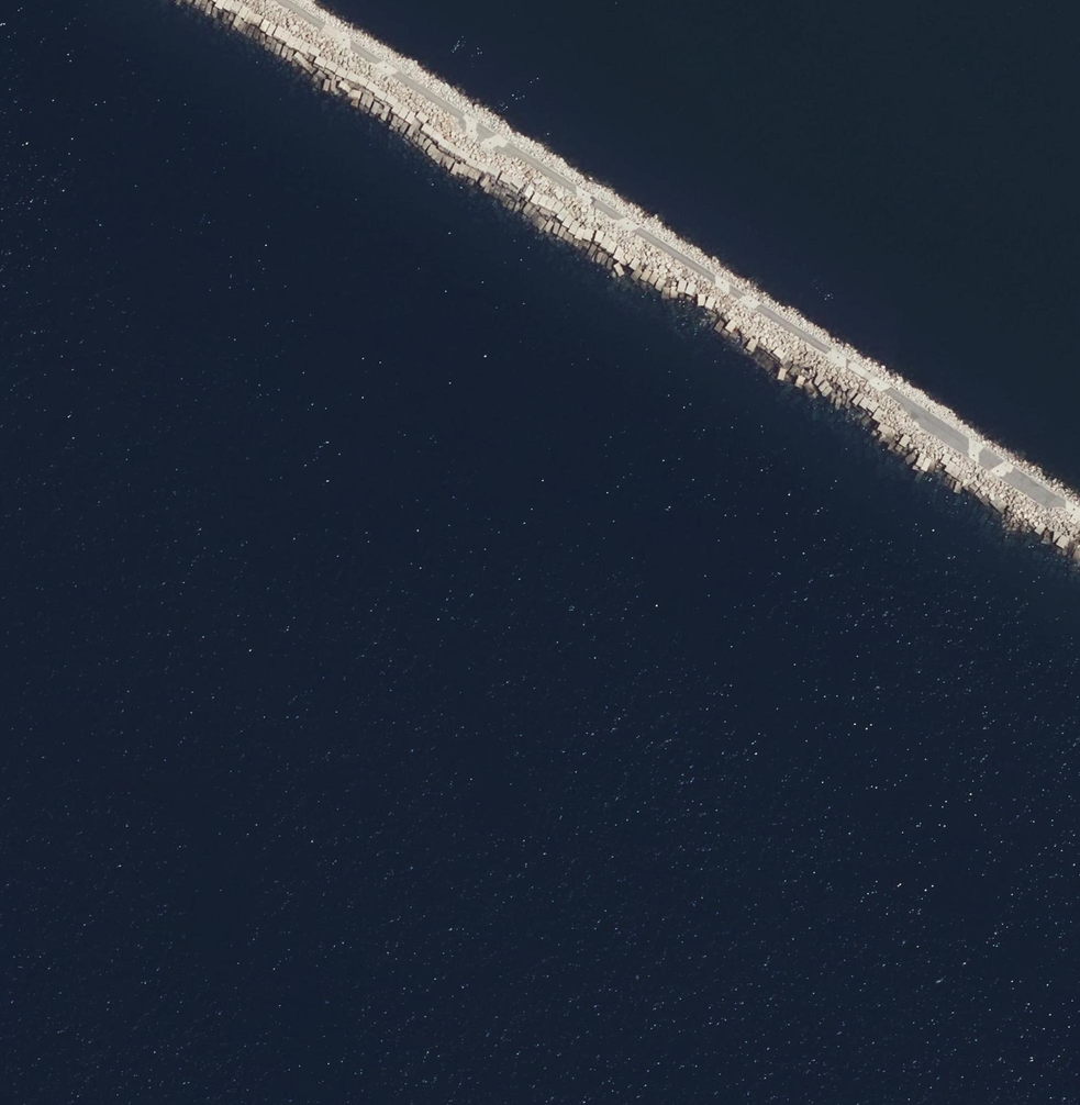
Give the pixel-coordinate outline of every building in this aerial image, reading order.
[(1076,524),(1079,518),(1075,514),(1070,520),(1076,524)]
